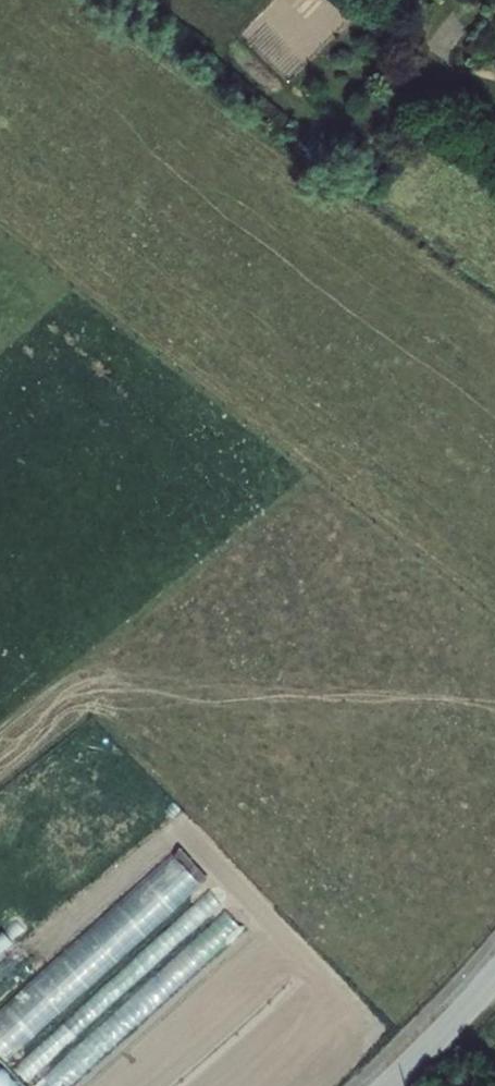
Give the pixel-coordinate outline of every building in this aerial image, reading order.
[(0,1010),(0,1049),(8,1058),(203,883),(175,852),(0,1010)] [(30,1078),(52,1056),(41,1045),(19,1066),(30,1078)] [(0,1070),(0,1085),(21,1085),(2,1068),(0,1070)]
